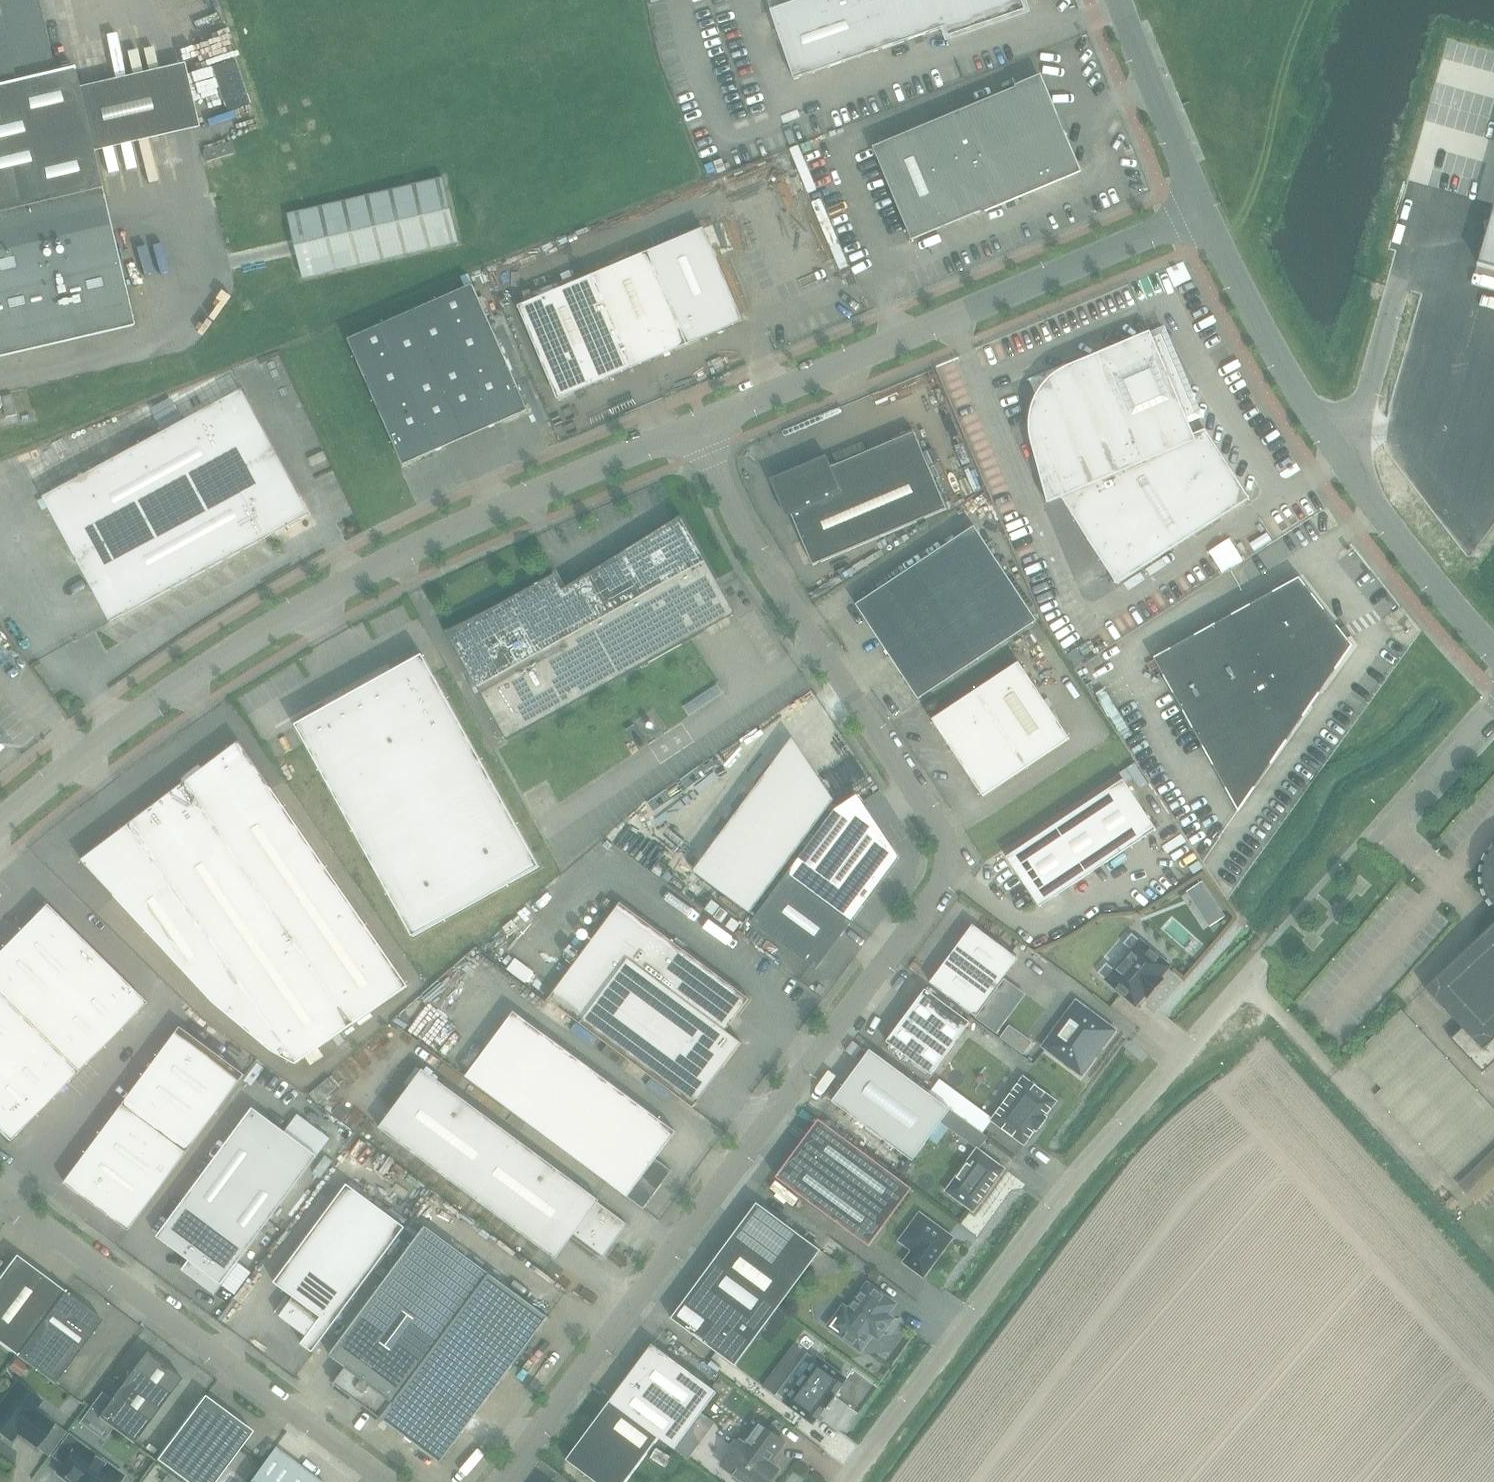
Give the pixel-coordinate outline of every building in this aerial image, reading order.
[(133,326),(93,152),(199,127),(184,63),(78,88),(73,68),(53,72),(37,0),(0,0),(0,357),(133,326)] [(950,38),(1027,11),(1023,0),(801,0),(771,10),(795,79),(946,27),(950,38)] [(1017,88),(874,148),(912,241),(982,212),(982,214),(986,212),(987,213),(987,212),(986,210),(1079,171),(1064,134),(1066,133),(1066,132),(1065,132),(1058,115),(1059,115),(1058,114),(1056,115),(1040,78),(1021,86),(1020,83),(1019,84),(1020,84),(1016,86),(1017,88)] [(288,215),(293,235),(303,279),(459,243),(445,179),(288,215)] [(1478,263),(1493,267),(1493,207),(1478,263)] [(704,228),(649,252),(688,345),(744,321),(704,228)] [(649,252),(593,275),(632,368),(688,345),(649,252)] [(632,368),(593,275),(519,306),(558,399),(632,368)] [(473,285),(349,340),(404,466),(443,449),(441,446),(489,425),(490,428),(529,411),(473,285)] [(1062,497),(1117,584),(1250,499),(1206,430),(1194,435),(1187,418),(1191,416),(1177,383),(1184,380),(1187,383),(1188,383),(1185,378),(1182,373),(1180,368),(1179,363),(1178,363),(1179,367),(1172,370),(1158,337),(1154,339),(1151,332),(1069,367),(1067,364),(1030,380),(1037,396),(1035,401),(1033,406),(1030,415),(1030,421),(1030,426),(1030,436),(1032,443),(1049,503),(1062,497)] [(43,497),(111,623),(276,534),(275,533),(274,533),(270,525),(282,518),(287,526),(286,527),(286,528),(301,520),(300,519),(299,520),(295,512),(301,508),(296,498),(299,497),(299,498),(300,497),(243,390),(43,497)] [(1,397),(6,417),(16,415),(12,394),(1,397)] [(790,509),(814,565),(947,509),(915,432),(832,468),(829,461),(773,484),(785,513),(787,512),(786,511),(790,509)] [(9,496),(0,474),(0,500),(9,496)] [(736,614),(682,516),(563,590),(562,587),(555,574),(518,594),(519,595),(448,634),(507,740),(648,662),(648,664),(706,632),(705,631),(736,614)] [(857,605),(919,700),(1037,621),(975,527),(857,605)] [(1047,569),(1051,582),(1065,578),(1061,565),(1047,569)] [(1239,812),(1353,646),(1348,639),(1353,636),(1345,627),(1340,629),(1300,578),(1154,658),(1239,812)] [(296,725),(413,937),(540,867),(423,655),(414,660),(415,661),(306,721),(305,720),(296,725)] [(933,720),(984,797),(1070,739),(1019,662),(933,720)] [(240,742),(203,769),(82,861),(214,1003),(272,1051),(296,1064),(408,987),(240,742)] [(751,914),(835,801),(823,784),(819,789),(778,758),(694,872),(751,914)] [(565,772),(554,776),(563,798),(574,793),(565,772)] [(1124,780),(1007,857),(1040,907),(1157,830),(1124,780)] [(835,810),(788,874),(752,922),(813,967),(817,969),(824,960),(853,922),(880,884),(900,858),(893,847),(858,795),(835,810)] [(1491,853),(1489,856),(1486,863),(1484,866),(1483,874),(1483,878),(1484,885),(1485,889),(1488,896),(1489,899),(1493,905),(1493,906),(1493,849),(1491,853)] [(548,1000),(694,1108),(697,1103),(681,1091),(707,1056),(724,1068),(742,1043),(726,1031),(750,999),(621,903),(548,1000)] [(46,905),(0,951),(0,1133),(9,1141),(145,1003),(46,905)] [(1019,959),(974,925),(931,983),(976,1017),(1019,959)] [(1493,930),(1491,928),(1471,946),(1425,989),(1462,1028),(1451,1039),(1483,1073),(1493,1063),(1493,929),(1493,930)] [(1136,1006),(1146,995),(1148,997),(1164,979),(1161,977),(1170,967),(1141,941),(1140,941),(1133,934),(1125,943),(1132,950),(1115,970),(1107,964),(1099,973),(1108,981),(1136,1006)] [(1066,1000),(1074,979),(1062,975),(1053,996),(1066,1000)] [(926,990),(887,1042),(931,1075),(970,1023),(926,990)] [(1116,1030),(1077,1002),(1044,1047),(1082,1075),(1116,1030)] [(65,1183),(130,1231),(245,1075),(181,1027),(65,1183)] [(547,1036),(498,1101),(644,1209),(672,1171),(656,1159),(676,1132),(547,1036)] [(871,1050),(833,1102),(913,1161),(941,1123),(951,1109),(878,1055),(871,1050)] [(345,1066),(330,1085),(340,1092),(355,1074),(345,1066)] [(380,1128),(554,1257),(572,1233),(604,1256),(628,1224),(596,1200),(597,1199),(423,1070),(380,1128)] [(1045,1117),(1048,1113),(1054,1106),(1056,1102),(1024,1078),(993,1121),(1025,1144),(1028,1141),(1033,1133),(1036,1130),(1037,1130),(1047,1118),(1045,1117)] [(183,1270),(216,1295),(239,1263),(239,1262),(318,1156),(253,1109),(158,1237),(190,1261),(183,1270)] [(820,1120),(777,1178),(871,1246),(913,1189),(820,1120)] [(978,1149),(947,1191),(974,1212),(1005,1169),(978,1149)] [(1477,1203),(1493,1187),(1493,1151),(1459,1184),(1477,1203)] [(311,1351),(313,1353),(406,1228),(347,1184),(275,1283),(294,1297),(280,1317),(307,1337),(302,1344),(304,1346),(305,1344),(312,1350),(311,1351)] [(715,1261),(779,1309),(822,1251),(758,1203),(715,1261)] [(921,1215),(906,1235),(918,1244),(905,1262),(924,1277),(953,1238),(921,1215)] [(334,1384),(383,1420),(491,1274),(426,1226),(330,1356),(346,1368),(334,1384)] [(16,1356),(64,1291),(16,1256),(0,1276),(0,1344),(16,1356)] [(736,1366),(779,1309),(715,1261),(672,1319),(736,1366)] [(549,1317),(491,1274),(383,1420),(441,1463),(549,1317)] [(830,1327),(861,1349),(873,1333),(879,1337),(892,1319),(886,1315),(894,1304),(868,1285),(849,1311),(844,1308),(830,1327)] [(64,1290),(64,1291),(16,1356),(54,1384),(102,1320),(65,1292),(65,1291),(64,1290)] [(659,1438),(676,1450),(718,1393),(653,1344),(610,1402),(659,1438)] [(98,1418),(133,1443),(181,1378),(147,1352),(98,1418)] [(790,1378),(777,1396),(785,1402),(814,1424),(817,1419),(820,1415),(826,1407),(827,1408),(836,1396),(835,1395),(838,1391),(841,1387),(847,1379),(818,1357),(816,1360),(808,1354),(790,1378)] [(0,1404),(0,1434),(11,1443),(18,1434),(37,1448),(55,1424),(36,1410),(42,1401),(33,1394),(16,1382),(0,1404)] [(186,1481),(215,1481),(252,1431),(204,1396),(156,1460),(186,1481)] [(610,1402),(567,1460),(596,1481),(627,1481),(659,1438),(610,1402)] [(745,1445),(740,1442),(723,1466),(735,1475),(733,1478),(738,1481),(770,1481),(779,1470),(769,1463),(770,1462),(769,1461),(769,1462),(767,1461),(774,1452),(776,1454),(785,1442),(761,1424),(745,1445)] [(69,1481),(119,1481),(122,1477),(69,1437),(55,1456),(65,1463),(57,1473),(69,1481)] [(274,1448),(249,1481),(320,1481),(274,1448)]
